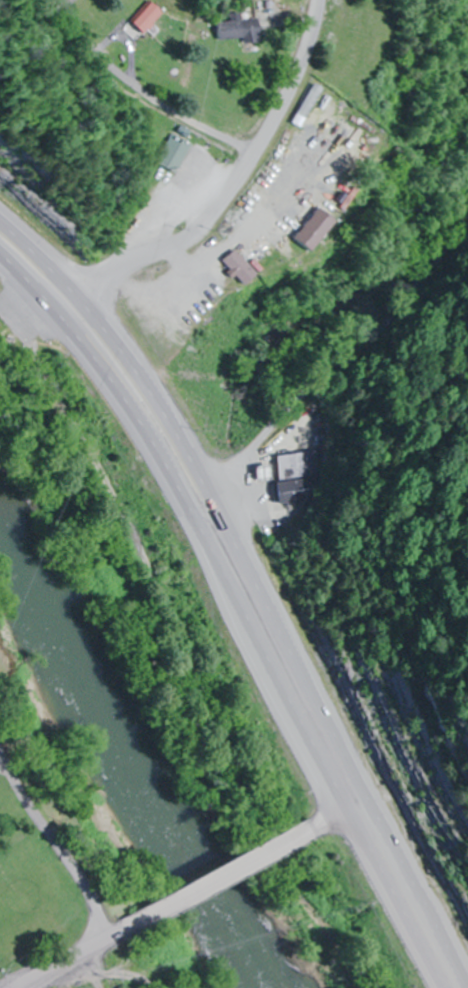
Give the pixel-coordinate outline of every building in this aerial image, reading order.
[(137,23),(148,34),(170,13),(159,2),(137,23)] [(246,19),(246,17),(222,18),(222,40),(247,39),(248,44),(263,43),(263,19),(246,19)] [(177,174),(194,146),(175,135),(159,163),(177,174)] [(316,191),(333,204),(350,182),(333,169),(316,191)] [(275,456),(277,483),(276,483),(278,506),(314,502),(309,453),(275,456)]
